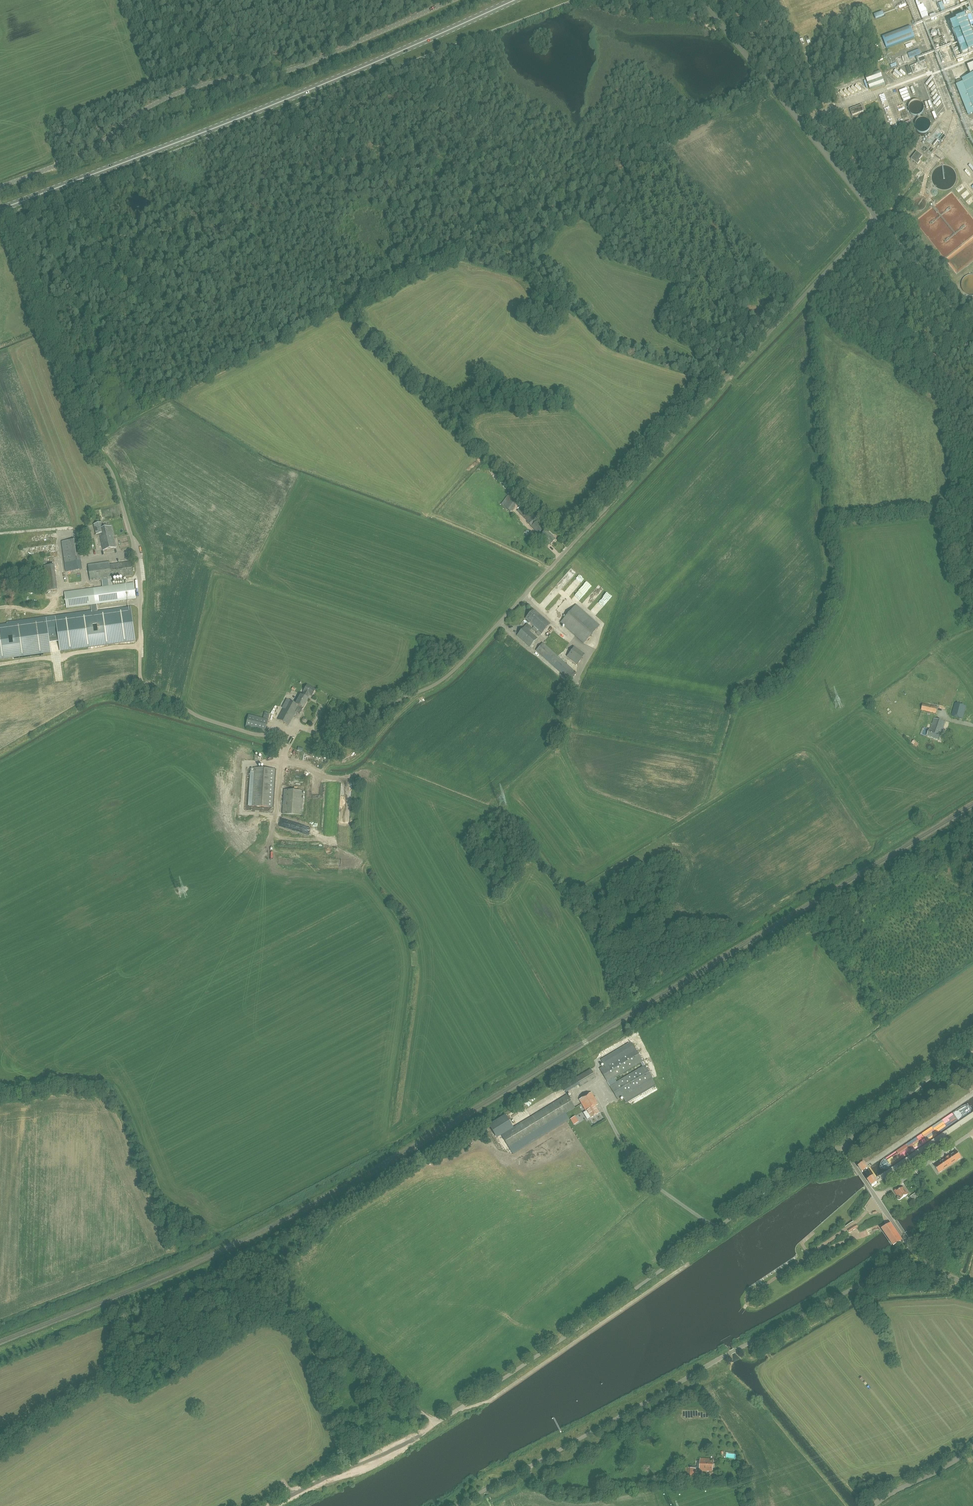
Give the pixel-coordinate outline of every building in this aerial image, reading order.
[(931,9),(923,15),(927,20),(930,17),(929,16),(934,12),(931,9)] [(963,54),(972,50),(972,21),(971,15),(956,20),(960,30),(954,32),(963,54)] [(886,48),(915,37),(910,26),(882,37),(886,48)] [(898,58),(890,60),(893,68),(900,65),(898,58)] [(927,68),(924,61),(910,67),(913,74),(927,68)] [(885,84),(880,71),(865,76),(870,89),(885,84)] [(934,74),(926,78),(932,93),(940,89),(934,74)] [(967,76),(966,74),(961,76),(962,79),(961,79),(962,81),(972,108),(972,74),(967,76)] [(858,87),(865,85),(863,78),(856,80),(858,87)] [(955,84),(968,114),(972,112),(972,108),(962,81),(957,83),(955,84)] [(886,108),(890,106),(886,94),(881,95),(886,108)] [(863,111),(861,105),(850,109),(852,115),(863,111)] [(917,120),(919,121),(923,116),(920,115),(922,112),(917,109),(913,114),(918,117),(917,120)] [(945,150),(950,143),(945,139),(940,146),(945,150)] [(940,157),(945,151),(939,147),(934,153),(940,157)] [(922,156),(917,151),(911,159),(918,164),(920,161),(919,160),(922,156)] [(509,493),(501,504),(511,511),(520,498),(513,493),(512,494),(509,493)] [(517,511),(523,517),(530,511),(524,504),(517,511)] [(538,534),(545,527),(538,520),(531,511),(524,518),(527,521),(527,522),(538,534)] [(100,537),(104,536),(113,535),(111,526),(102,528),(101,523),(94,524),(96,534),(99,534),(100,537)] [(550,544),(555,539),(546,530),(542,534),(545,538),(544,539),(550,544)] [(104,536),(100,537),(103,550),(116,547),(113,535),(104,536)] [(61,541),(66,571),(82,569),(78,539),(61,541)] [(109,562),(88,565),(89,573),(88,573),(88,577),(90,577),(90,581),(102,579),(107,579),(112,578),(110,565),(109,562)] [(131,562),(110,565),(112,578),(133,575),(131,562)] [(52,571),(51,565),(44,566),(47,591),(55,590),(52,571)] [(113,586),(108,587),(103,587),(91,589),(93,604),(136,598),(134,583),(113,586)] [(93,604),(91,589),(75,591),(78,606),(93,604)] [(75,591),(64,593),(67,608),(78,606),(75,591)] [(560,622),(584,643),(599,625),(576,605),(560,622)] [(135,641),(130,607),(55,618),(60,651),(135,641)] [(539,630),(536,633),(539,636),(550,624),(534,609),(525,618),(539,630)] [(46,618),(0,625),(0,660),(51,653),(46,618)] [(530,647),(537,638),(524,627),(517,635),(530,647)] [(576,673),(543,642),(536,650),(570,681),(576,673)] [(577,664),(581,659),(570,651),(567,656),(577,664)] [(315,689),(307,685),(302,695),(307,698),(309,695),(312,696),(315,689)] [(308,699),(307,698),(302,695),(301,695),(296,703),(303,708),(308,699)] [(283,708),(277,719),(288,725),(296,712),(300,714),(303,708),(287,699),(282,708),(283,708)] [(966,706),(955,703),(951,715),(962,718),(966,706)] [(265,732),(268,719),(248,715),(245,727),(265,732)] [(934,718),(930,729),(929,729),(927,736),(939,740),(941,734),(945,722),(934,718)] [(323,738),(319,750),(325,752),(330,740),(323,738)] [(275,769),(253,767),(251,806),(273,807),(275,769)] [(302,815),(303,790),(284,789),(282,814),(302,815)] [(635,1047),(599,1068),(610,1086),(617,1082),(614,1078),(643,1061),(635,1047)] [(617,1082),(610,1086),(618,1099),(653,1079),(645,1065),(617,1082)] [(580,1087),(595,1077),(590,1069),(575,1078),(580,1087)] [(564,1090),(577,1083),(574,1078),(561,1086),(564,1090)] [(597,1108),(596,1108),(595,1106),(598,1104),(591,1092),(579,1100),(587,1112),(591,1118),(599,1113),(599,1112),(597,1108)] [(567,1095),(501,1135),(511,1151),(567,1117),(565,1114),(575,1108),(567,1095)] [(957,1151),(934,1166),(939,1172),(961,1157),(957,1151)] [(864,1163),(858,1167),(862,1174),(869,1169),(864,1163)] [(874,1177),(867,1181),(872,1187),(878,1183),(874,1177)] [(894,1191),(898,1196),(897,1197),(897,1198),(897,1199),(898,1199),(898,1200),(899,1200),(900,1200),(908,1194),(903,1187),(898,1191),(897,1189),(896,1189),(895,1190),(894,1191)] [(916,1205),(921,1202),(919,1200),(920,1199),(918,1197),(916,1198),(913,1195),(910,1197),(913,1201),(914,1203),(916,1205)] [(903,1240),(891,1223),(881,1229),(893,1246),(903,1240)] [(856,1225),(848,1231),(850,1233),(858,1228),(856,1225)] [(700,1458),(699,1471),(713,1471),(713,1459),(700,1458)] [(696,1473),(696,1468),(685,1468),(685,1478),(696,1478),(696,1473)]
